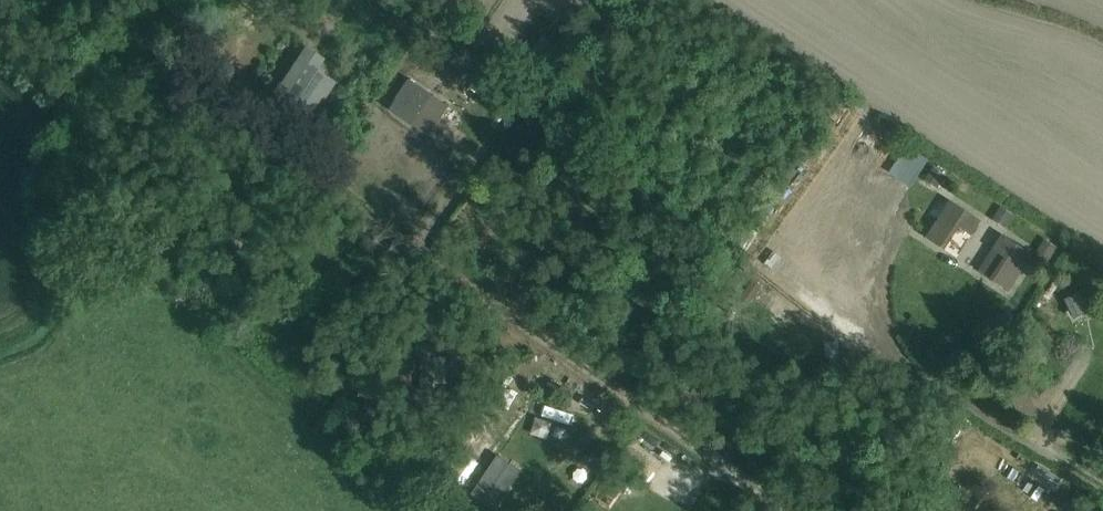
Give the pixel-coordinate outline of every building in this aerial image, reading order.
[(333,9),(341,0),(322,0),(333,9)] [(571,9),(560,22),(574,33),(585,20),(571,9)] [(543,38),(524,62),(546,79),(565,54),(543,38)] [(314,110),(333,82),(317,71),(324,60),(307,49),(278,92),(293,102),(296,97),(314,110)] [(409,79),(389,110),(429,137),(450,108),(409,79)] [(907,146),(890,174),(910,187),(929,161),(907,146)] [(934,167),(926,181),(938,189),(946,175),(934,167)] [(981,221),(952,201),(927,239),(945,250),(959,228),(971,236),(981,221)] [(1002,207),(993,221),(1006,229),(1014,216),(1002,207)] [(992,281),(1010,292),(1033,255),(1003,235),(993,251),(992,250),(979,271),(992,279),(992,281)] [(1045,240),(1036,254),(1049,261),(1058,248),(1045,240)] [(545,416),(575,422),(578,408),(548,402),(545,416)] [(538,417),(535,434),(554,437),(556,420),(538,417)] [(568,450),(571,424),(557,422),(554,448),(568,450)] [(642,432),(625,455),(652,475),(669,452),(642,432)] [(978,447),(956,475),(969,485),(990,456),(978,447)]
